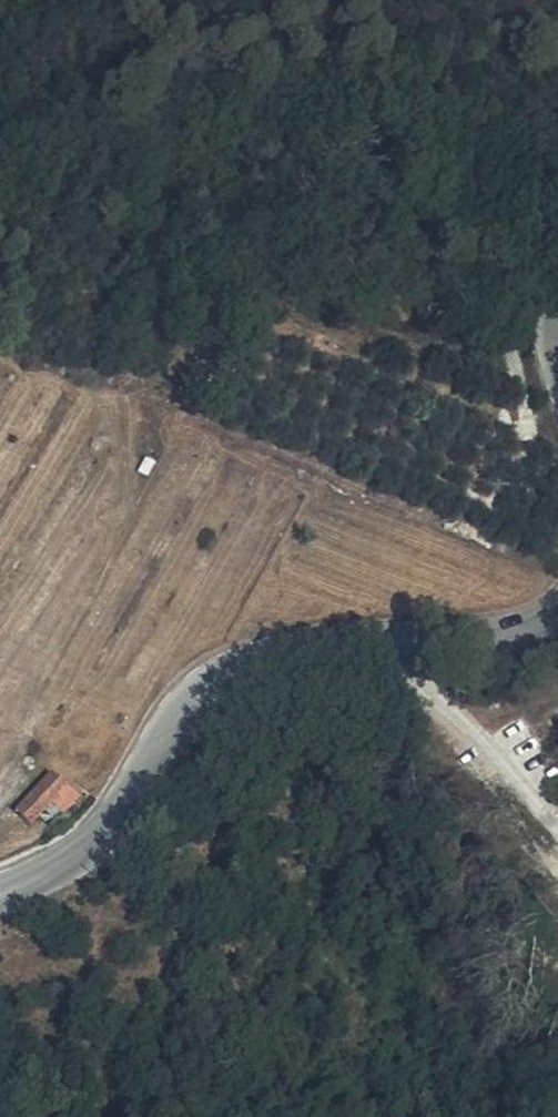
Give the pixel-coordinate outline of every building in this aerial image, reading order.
[(48,771),(16,808),(33,823),(51,799),(63,808),(75,791),(48,771)]
